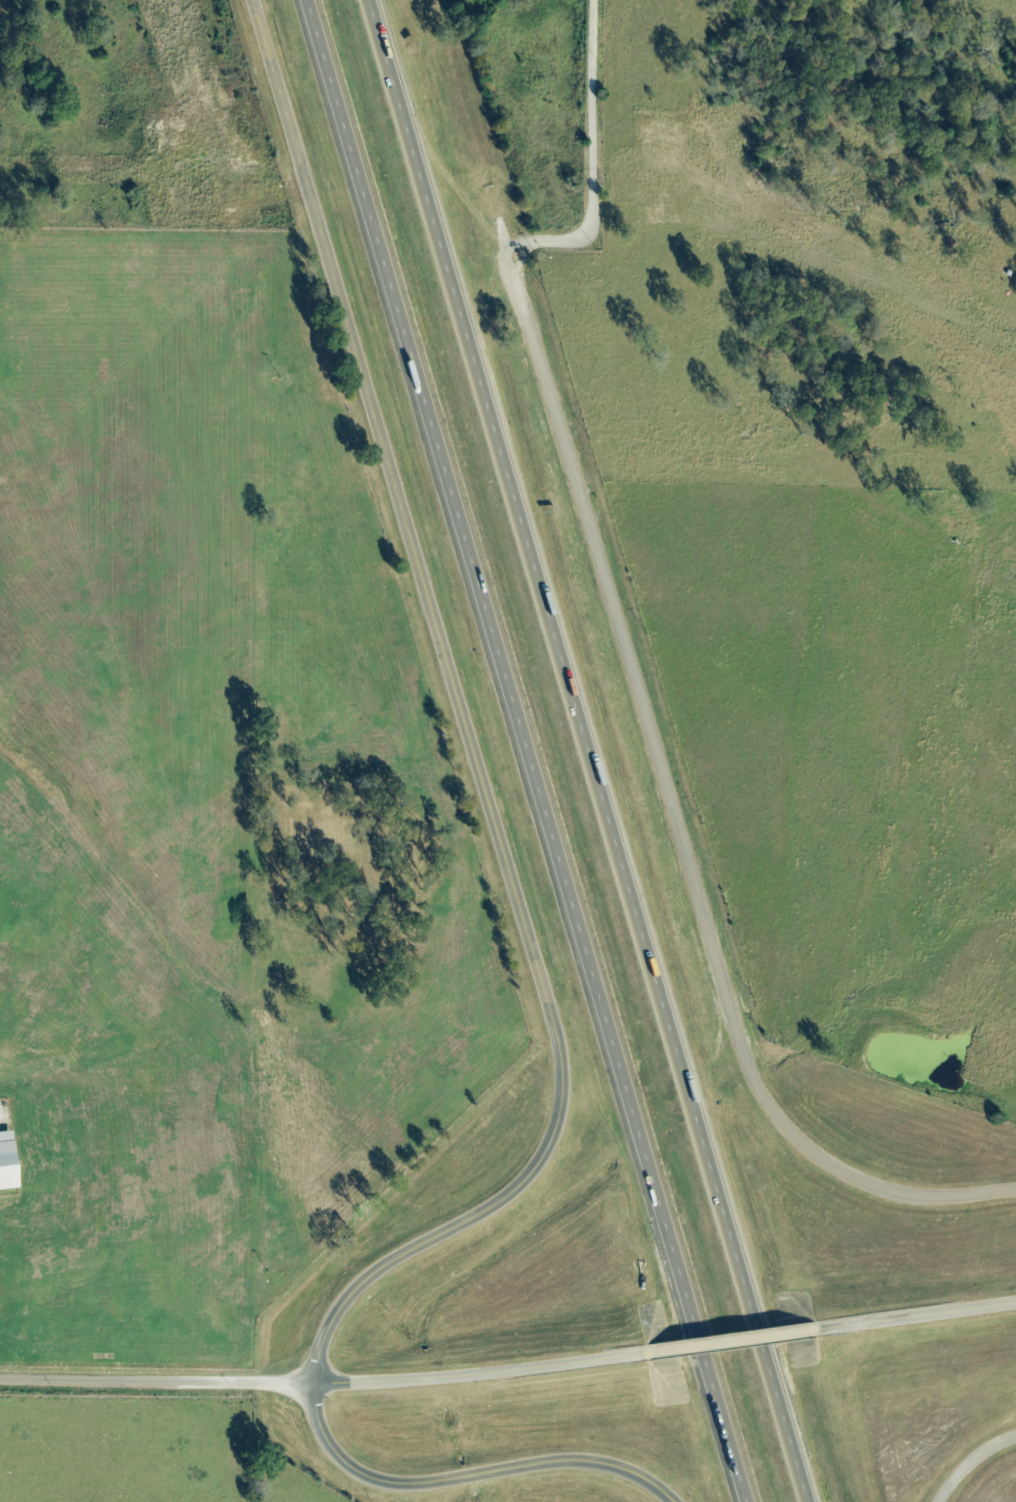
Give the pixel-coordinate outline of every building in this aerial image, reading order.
[(12,1133),(0,1134),(0,1191),(15,1191),(12,1133)]
